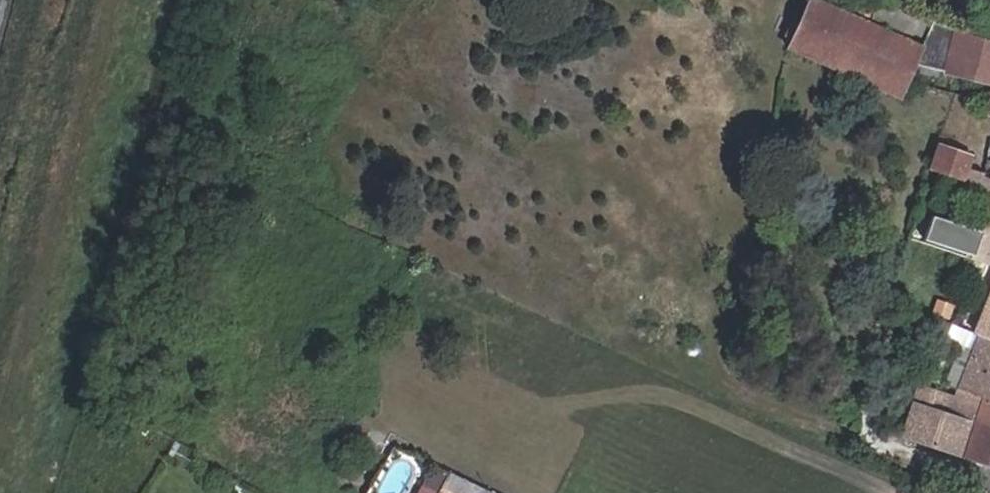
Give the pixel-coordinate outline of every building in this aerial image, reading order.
[(813,0),(809,0),(788,49),(900,97),(914,64),(961,76),(975,35),(880,6),(871,25),(813,0)] [(844,7),(856,12),(860,4),(851,0),(847,0),(844,7)] [(961,76),(989,83),(989,40),(975,35),(961,76)] [(937,151),(930,170),(989,189),(989,179),(984,177),(985,173),(967,167),(971,157),(938,146),(937,151)] [(925,241),(989,263),(989,204),(979,235),(932,219),(925,241)] [(979,335),(989,339),(989,294),(975,333),(979,335)] [(961,328),(934,317),(929,330),(956,340),(961,328)] [(953,398),(975,405),(974,408),(988,412),(989,410),(989,406),(989,339),(979,335),(953,398)] [(989,464),(989,406),(989,410),(988,412),(974,408),(975,405),(953,398),(919,386),(903,435),(989,464)] [(419,492),(436,492),(444,471),(430,465),(419,492)] [(450,473),(439,492),(490,492),(450,473)]
